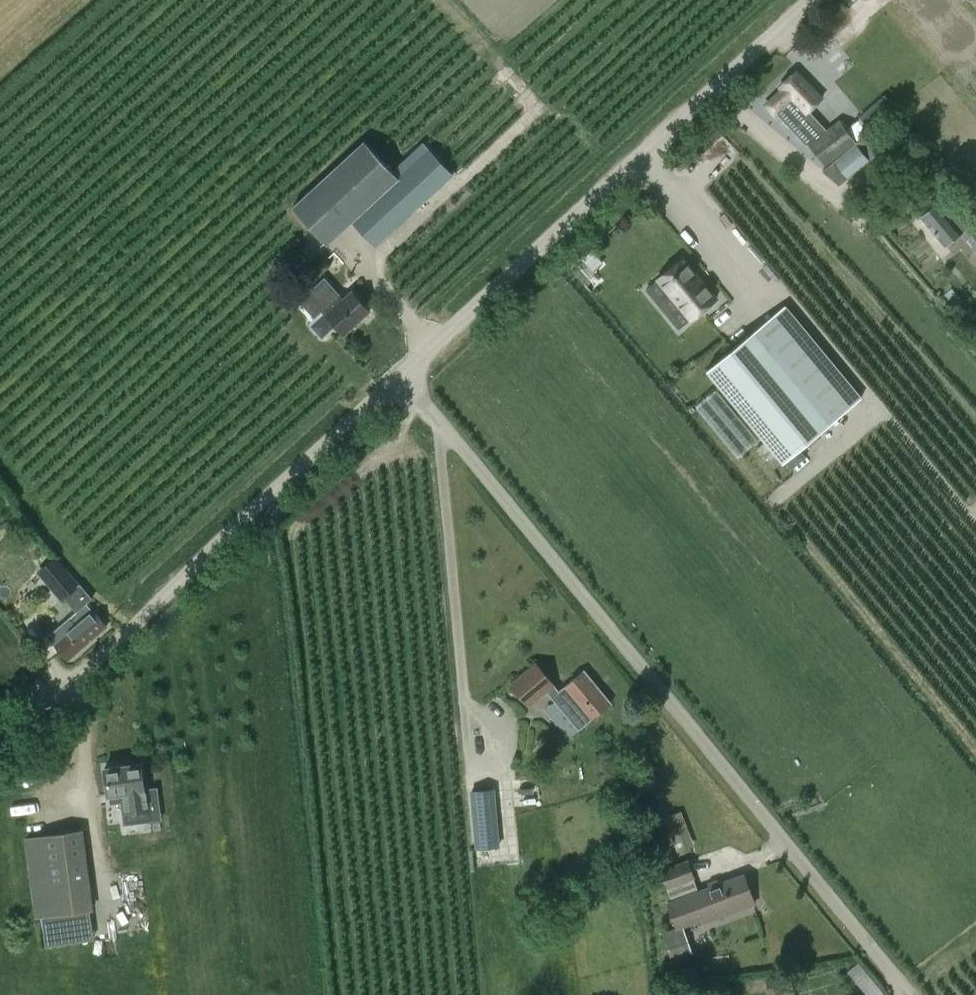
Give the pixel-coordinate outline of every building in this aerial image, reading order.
[(828,162),(854,143),(866,134),(858,123),(845,132),(839,122),(823,133),(806,114),(822,99),(797,72),(780,86),(791,98),(779,108),(776,111),(806,146),(808,144),(823,166),(828,162)] [(866,134),(822,171),(839,185),(878,153),(866,134)] [(365,142),(300,203),(293,209),(327,245),(353,221),(377,246),(452,176),(422,144),(392,172),(365,142)] [(953,192),(939,203),(922,217),(946,246),(963,232),(975,248),(975,219),(953,192)] [(595,251),(574,269),(592,290),(605,278),(598,270),(605,263),(595,251)] [(658,279),(691,319),(716,299),(683,259),(658,279)] [(351,292),(343,300),(322,278),(307,292),(326,313),(316,322),(315,326),(322,333),(326,333),(336,325),(344,334),(369,311),(351,292)] [(787,307),(709,371),(791,469),(807,456),(802,450),(863,400),(787,307)] [(738,455),(759,438),(718,386),(697,403),(738,455)] [(766,441),(758,448),(776,470),(784,463),(766,441)] [(88,603),(92,600),(56,557),(40,570),(77,613),(88,603)] [(70,658),(94,637),(108,625),(88,603),(61,627),(66,633),(56,642),(70,658)] [(579,730),(612,704),(584,671),(560,691),(537,663),(511,684),(530,706),(547,692),(579,730)] [(123,794),(125,812),(148,809),(143,764),(107,769),(110,796),(123,794)] [(473,786),(474,845),(494,845),(493,786),(473,786)] [(691,847),(684,830),(677,813),(665,818),(672,835),(679,852),(691,847)] [(39,917),(92,909),(82,830),(28,837),(39,917)] [(662,870),(669,887),(693,878),(695,877),(689,860),(662,870)] [(669,902),(677,926),(661,932),(672,960),(693,952),(683,926),(716,914),(717,918),(756,904),(745,874),(718,884),(708,887),(698,891),(674,900),(669,902)] [(864,971),(853,980),(866,994),(878,994),(882,992),(864,971)]
